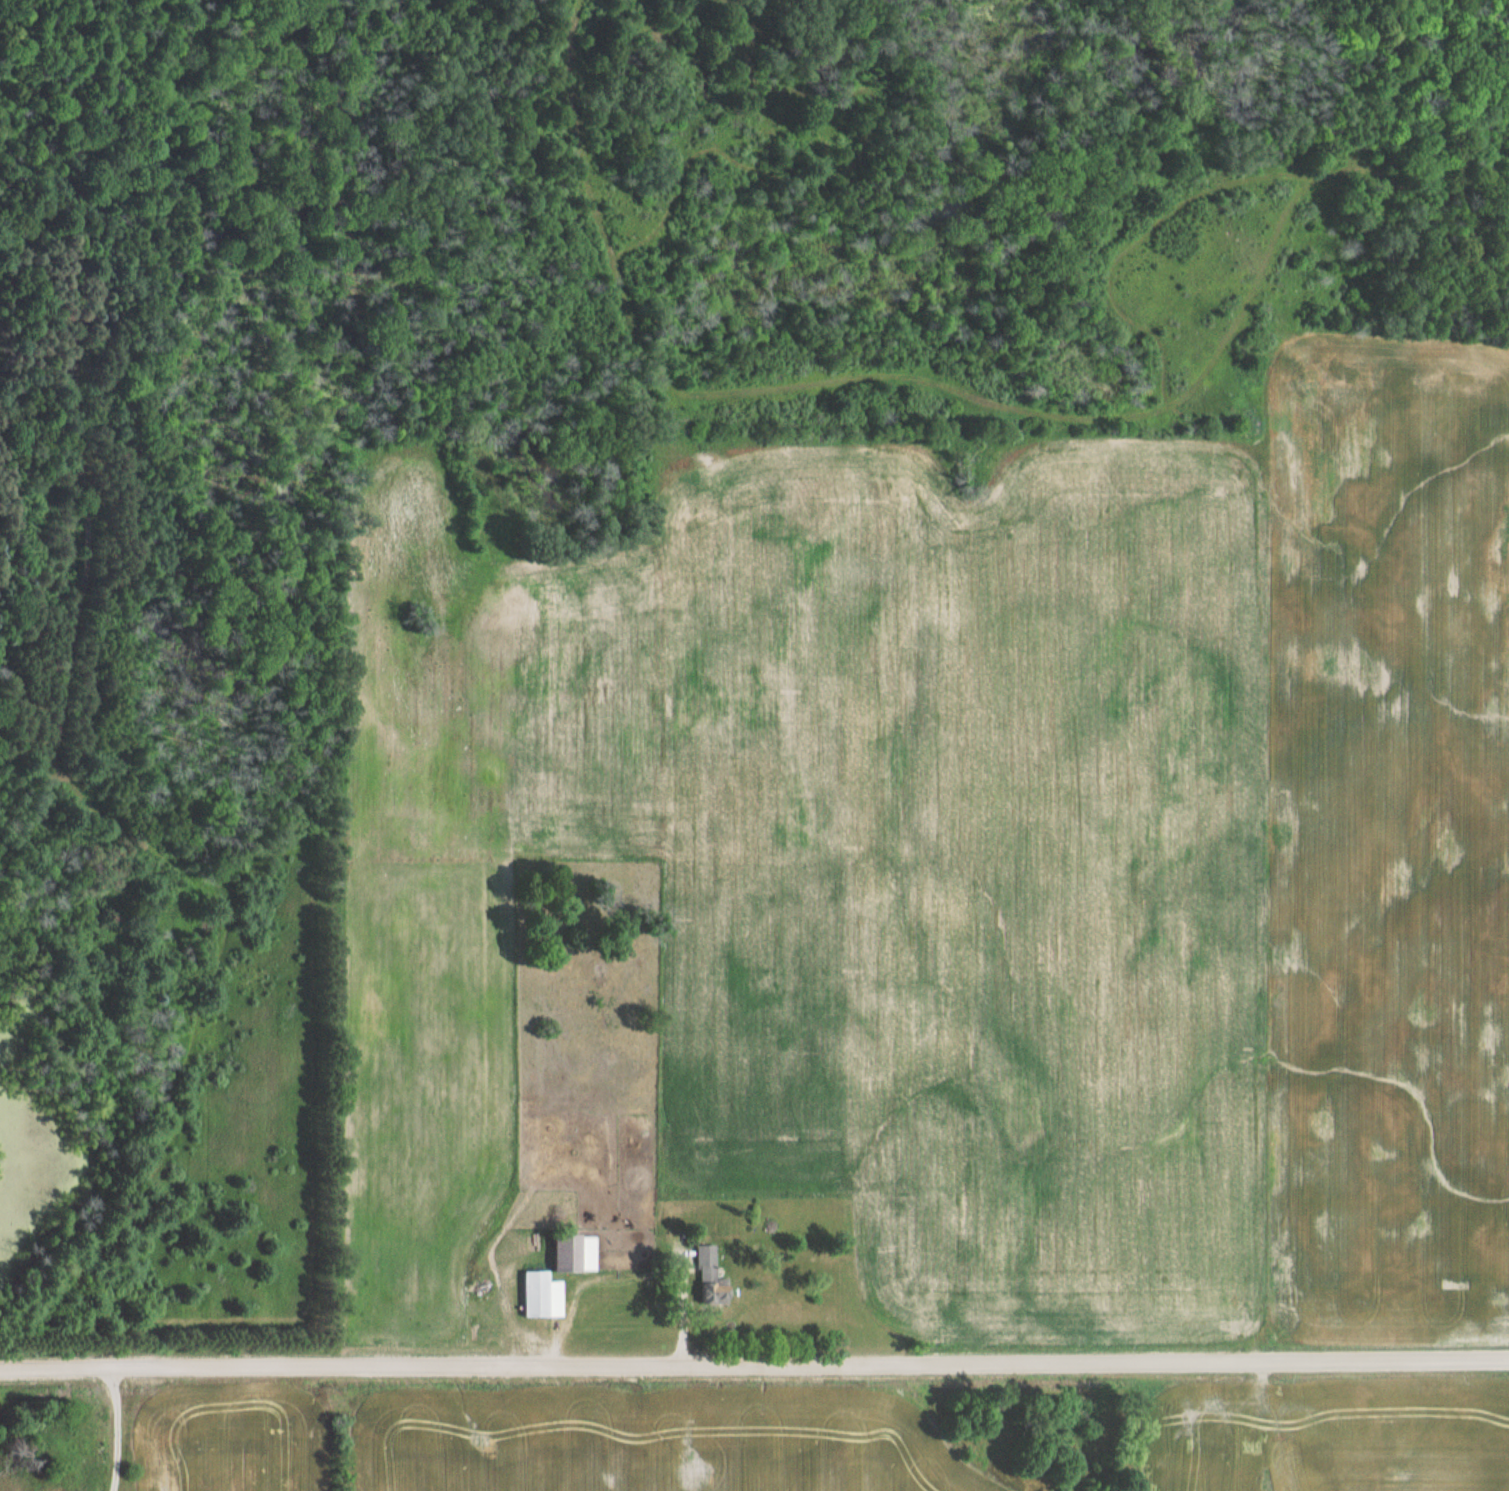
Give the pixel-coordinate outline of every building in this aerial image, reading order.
[(539,1272),(589,1272),(589,1237),(539,1237),(539,1272)] [(690,1246),(693,1306),(724,1305),(723,1280),(710,1280),(709,1246),(690,1246)] [(558,1318),(558,1282),(538,1282),(538,1272),(513,1272),(513,1318),(558,1318)]
